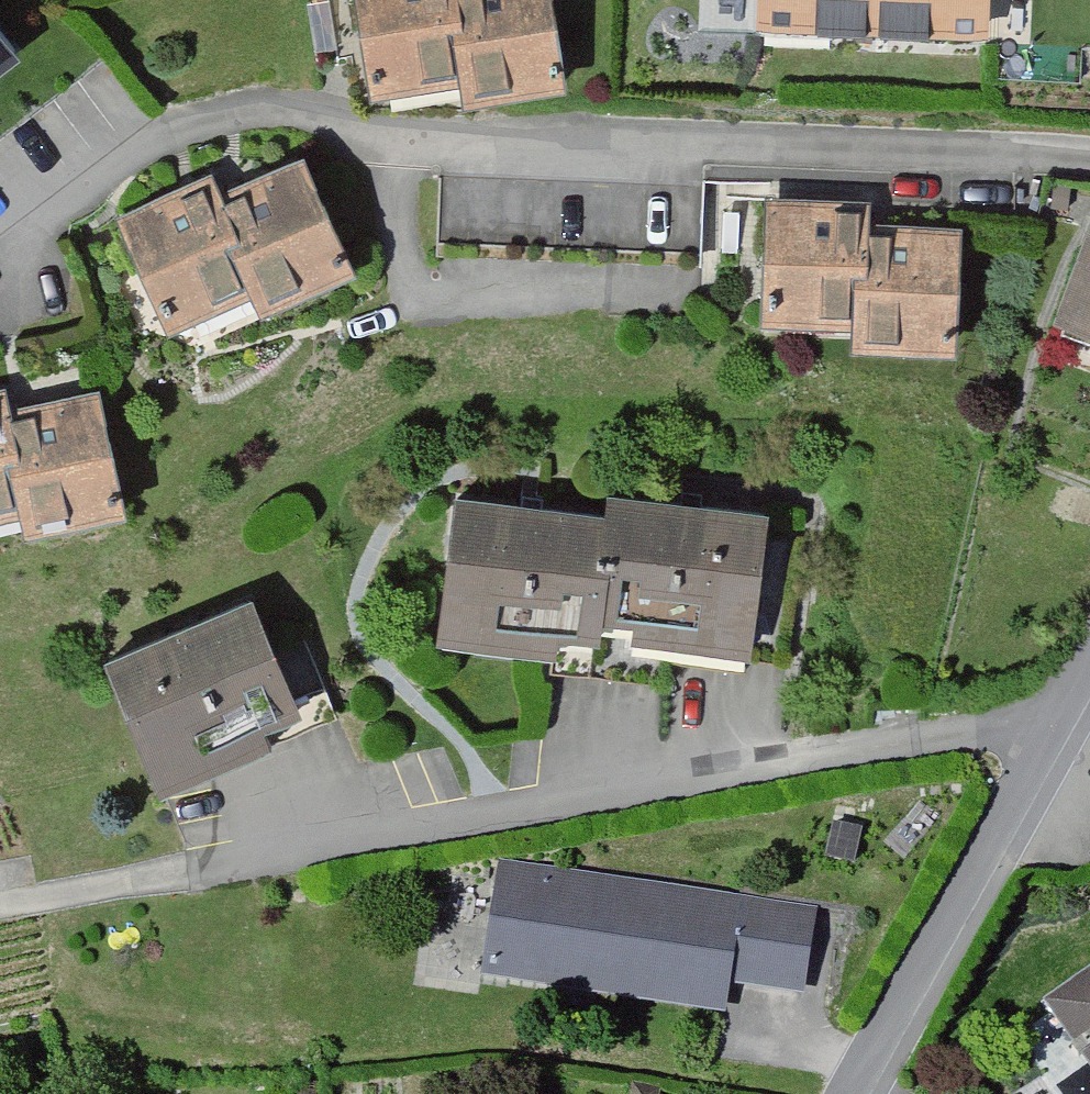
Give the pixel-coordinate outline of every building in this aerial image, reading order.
[(379,87),(469,74),(472,101),(559,89),(547,0),(367,0),(379,87)] [(772,27),(988,33),(989,0),(772,0),(772,27)] [(13,57),(0,41),(0,68),(13,57)] [(215,185),(130,223),(176,325),(261,287),(271,309),(347,276),(301,173),(225,206),(215,185)] [(868,207),(777,208),(778,331),(865,330),(866,356),(954,356),(953,234),(868,234),(868,207)] [(1069,330),(1089,335),(1089,257),(1069,330)] [(24,497),(32,530),(116,509),(90,404),(6,425),(0,399),(0,503),(24,497)] [(620,524),(466,509),(453,634),(552,644),(553,628),(748,648),(761,518),(622,504),(620,524)] [(253,613),(124,665),(172,783),(265,745),(257,726),(293,712),(253,613)] [(808,924),(514,872),(496,972),(711,1010),(716,979),(796,993),(808,924)] [(1065,1013),(1089,1048),(1089,996),(1065,1013)]
